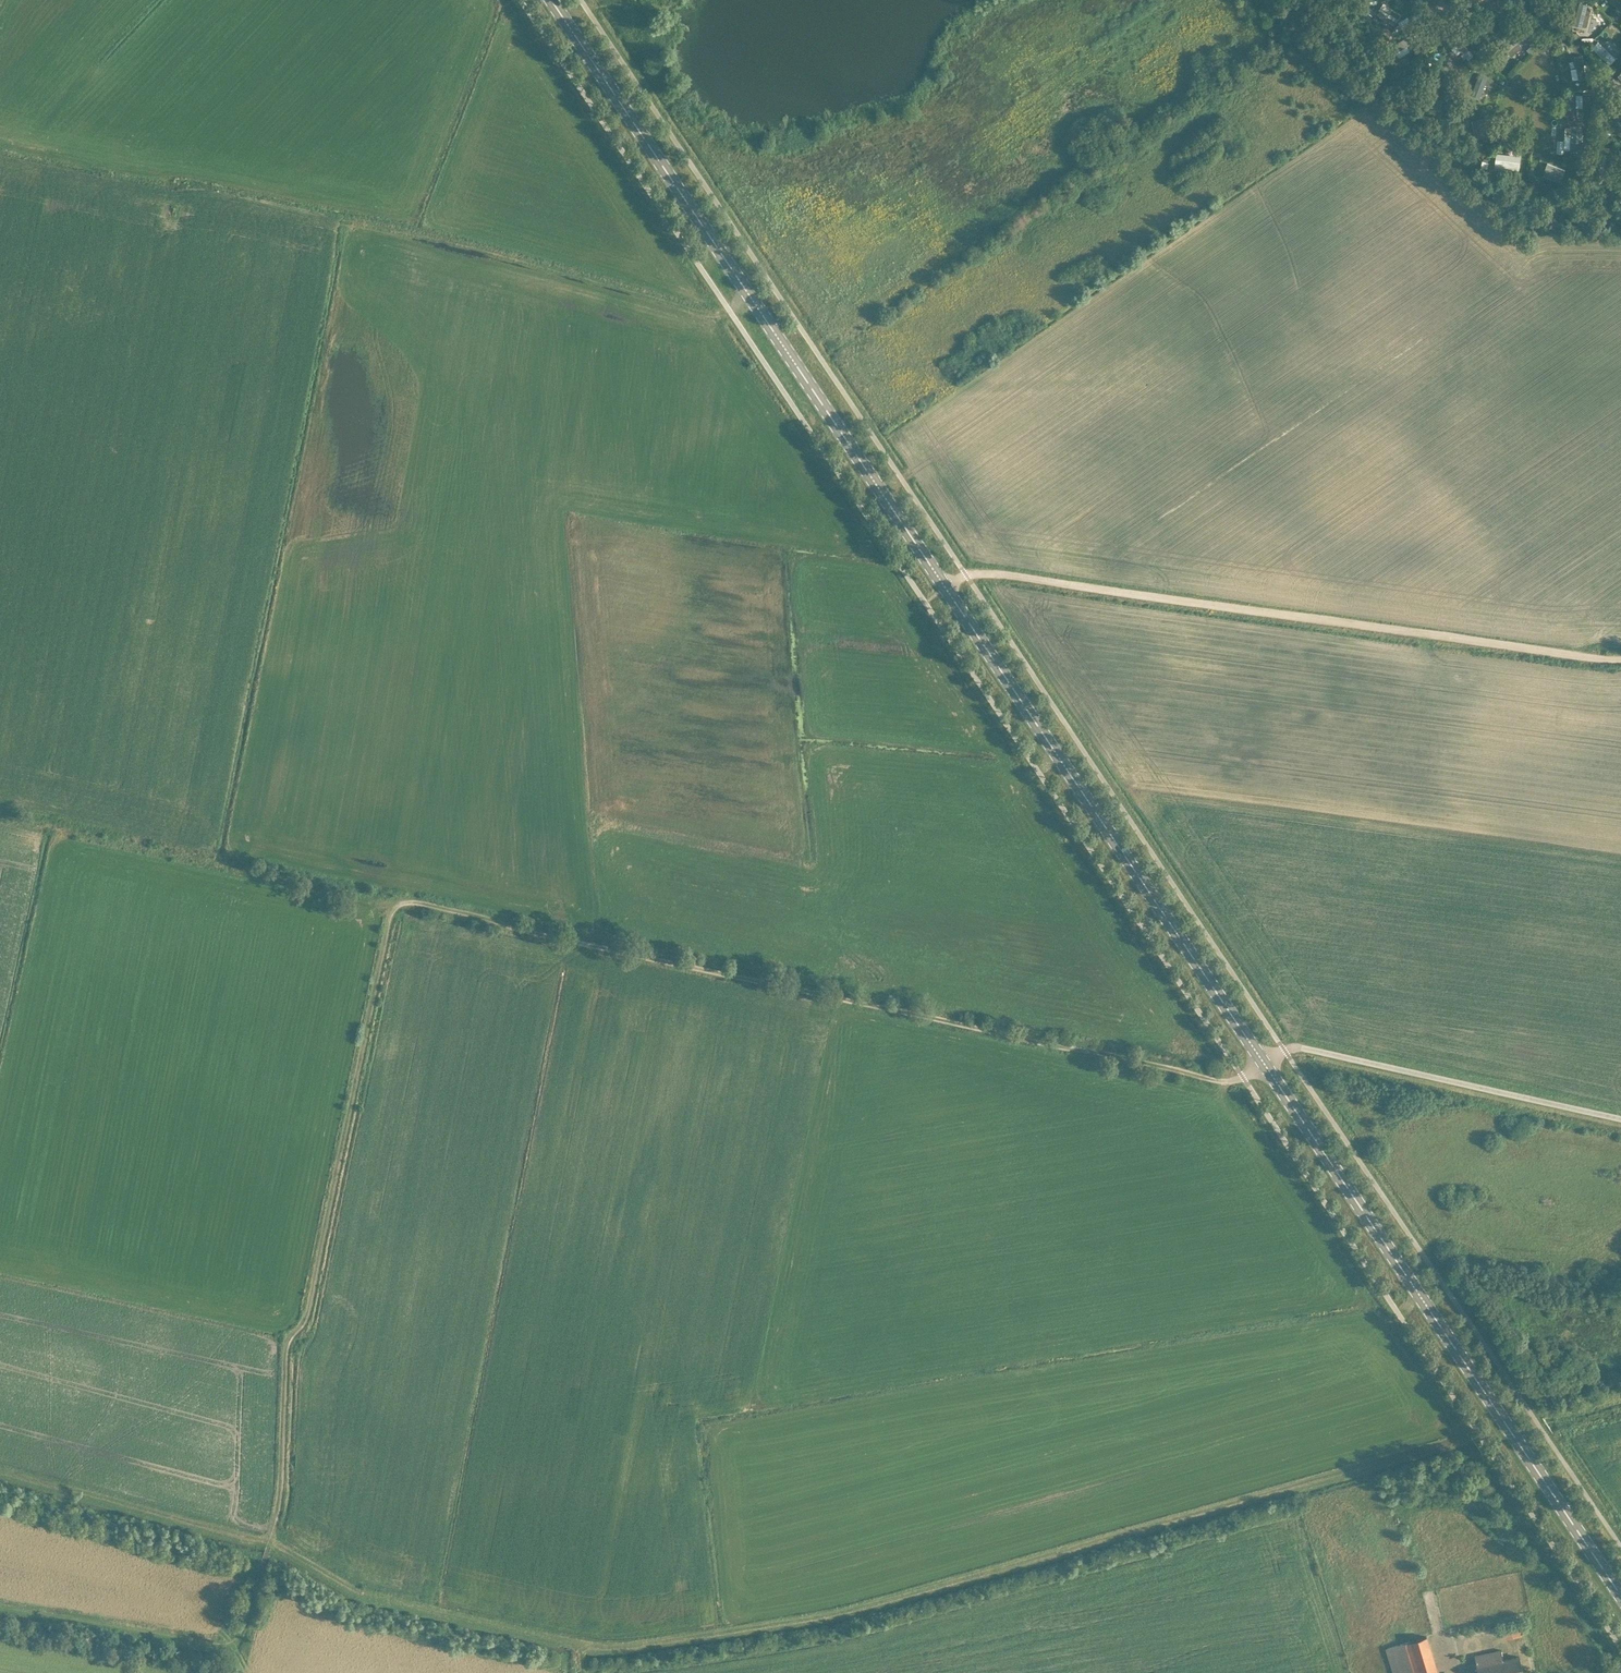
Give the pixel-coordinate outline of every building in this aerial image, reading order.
[(1372,7),(1390,21),(1396,14),(1378,0),(1372,7)] [(1388,46),(1396,55),(1410,43),(1403,34),(1388,46)] [(1603,43),(1597,48),(1601,53),(1608,48),(1603,43)] [(1570,54),(1572,78),(1580,77),(1577,53),(1570,54)] [(1573,78),(1571,65),(1564,66),(1565,79),(1573,78)] [(1569,106),(1584,107),(1584,92),(1570,92),(1569,106)] [(1572,108),(1570,117),(1584,120),(1585,116),(1578,114),(1579,110),(1572,108)] [(1467,117),(1468,134),(1480,134),(1480,116),(1467,117)] [(1611,124),(1619,130),(1620,128),(1620,123),(1616,119),(1611,124)] [(1566,125),(1557,124),(1556,153),(1565,153),(1566,125)] [(1537,177),(1555,180),(1557,166),(1539,163),(1537,177)] [(1521,1633),(1520,1628),(1503,1631),(1504,1637),(1521,1633)] [(1395,1672),(1438,1672),(1427,1636),(1387,1648),(1395,1672)] [(1475,1656),(1479,1672),(1523,1672),(1520,1656),(1504,1659),(1502,1650),(1475,1656)]
